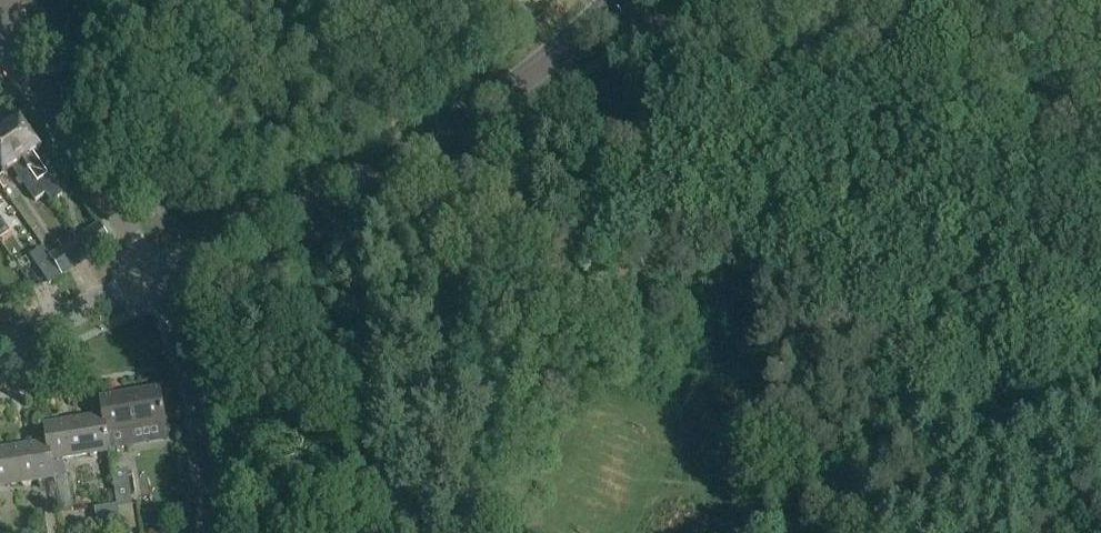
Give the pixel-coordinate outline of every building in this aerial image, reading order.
[(9,128),(2,133),(52,204),(62,197),(33,156),(42,150),(21,120),(17,122),(16,120),(7,126),(9,128)] [(4,176),(12,170),(35,203),(46,196),(2,133),(0,134),(0,171),(4,176)] [(0,240),(10,233),(0,218),(0,240)] [(99,228),(78,242),(89,259),(110,244),(99,228)] [(89,259),(78,242),(51,260),(63,277),(89,259)] [(43,255),(33,262),(43,278),(54,271),(43,255)] [(160,390),(100,400),(103,418),(104,418),(107,435),(166,426),(160,390)] [(104,418),(103,418),(45,427),(47,445),(48,444),(51,462),(110,453),(107,435),(104,418)] [(53,480),(54,480),(54,479),(51,462),(48,444),(47,445),(0,452),(0,488),(53,480)] [(127,472),(112,475),(118,510),(132,508),(127,472)] [(54,480),(53,480),(59,514),(73,512),(67,476),(54,479),(54,480)] [(157,527),(155,511),(143,513),(146,529),(157,527)]
